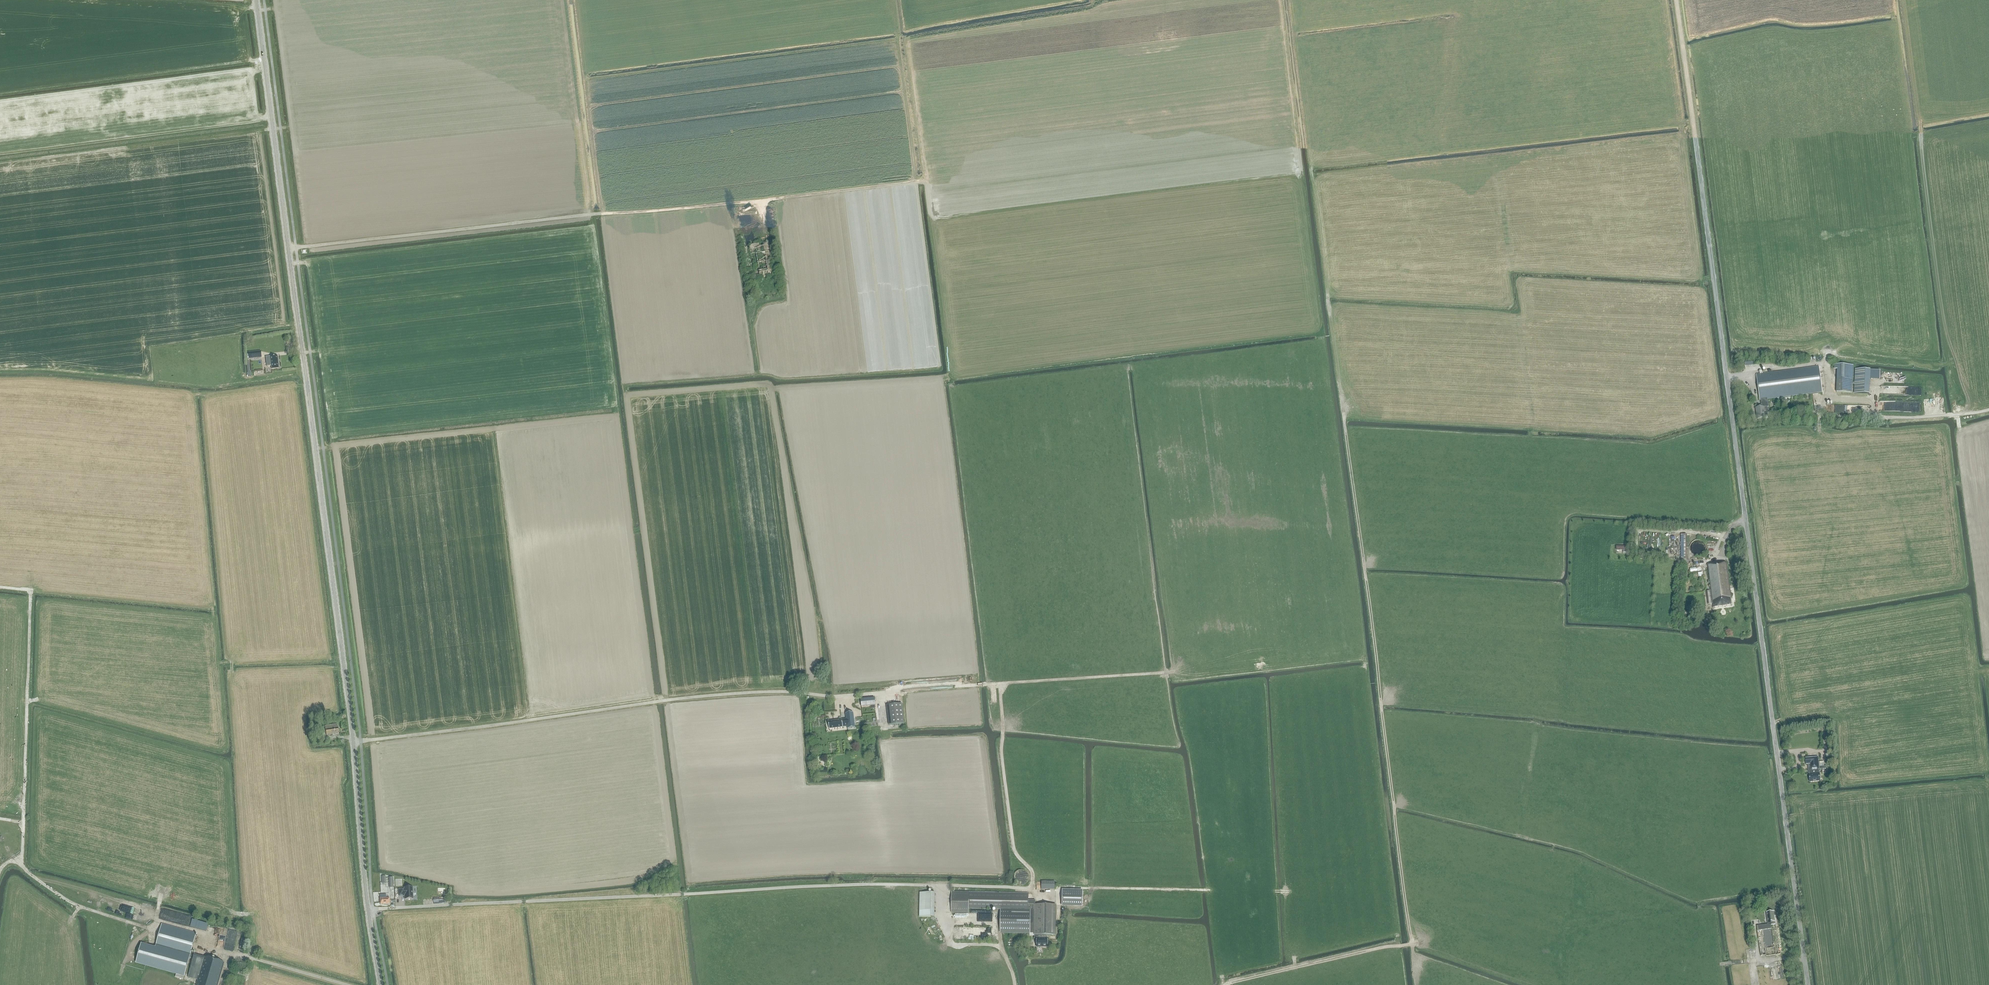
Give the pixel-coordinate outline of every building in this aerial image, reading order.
[(769,242),(750,245),(756,278),(774,275),(773,266),(775,266),(775,262),(772,262),(769,242)] [(248,352),(249,359),(262,357),(261,351),(248,352)] [(271,369),(279,368),(277,355),(266,357),(267,366),(271,366),(271,369)] [(1853,365),(1834,364),(1834,369),(1837,369),(1837,379),(1853,380),(1853,365)] [(1756,374),(1760,400),(1761,407),(1756,408),(1757,419),(1765,418),(1764,411),(1768,411),(1767,407),(1768,407),(1767,399),(1822,392),(1819,366),(1756,374)] [(1855,369),(1854,386),(1870,386),(1870,370),(1855,369)] [(1699,540),(1698,540),(1697,540),(1696,540),(1695,540),(1694,541),(1693,541),(1692,542),(1691,543),(1691,544),(1690,545),(1690,546),(1690,547),(1690,548),(1690,549),(1690,550),(1690,551),(1691,552),(1691,553),(1692,554),(1693,554),(1694,555),(1695,556),(1696,556),(1697,556),(1698,556),(1699,556),(1700,556),(1701,555),(1702,555),(1703,554),(1704,553),(1705,552),(1705,551),(1706,550),(1706,549),(1706,548),(1706,547),(1706,546),(1705,545),(1705,544),(1704,543),(1704,542),(1703,542),(1702,541),(1701,541),(1701,540),(1700,540),(1699,540)] [(1707,564),(1710,590),(1706,591),(1708,604),(1712,604),(1713,608),(1731,605),(1730,598),(1731,598),(1726,562),(1707,564)] [(1698,577),(1703,576),(1702,567),(1697,568),(1690,569),(1691,572),(1697,571),(1698,573),(1698,577)] [(862,706),(876,705),(875,698),(862,699),(862,706)] [(889,724),(902,723),(904,723),(902,703),(887,704),(889,724)] [(842,720),(841,717),(839,717),(839,720),(828,721),(829,729),(854,726),(855,728),(853,712),(845,713),(846,719),(842,720)] [(326,735),(339,733),(338,727),(337,727),(337,724),(325,725),(326,729),(326,735)] [(1824,761),(1818,762),(1818,757),(1805,758),(1806,764),(1808,764),(1809,769),(1810,770),(1811,773),(1809,774),(1810,782),(1820,781),(1819,773),(1819,769),(1826,769),(1826,766),(1824,766),(1824,761)] [(1055,881),(1041,881),(1041,889),(1054,889),(1055,881)] [(404,889),(399,889),(399,896),(405,895),(405,899),(413,899),(412,887),(404,887),(404,889)] [(1083,891),(1061,890),(1061,905),(1082,905),(1083,891)] [(1028,900),(1028,893),(969,892),(951,891),(951,913),(968,913),(968,908),(1001,909),(1000,933),(1029,933),(1029,936),(1034,936),(1034,939),(1036,939),(1036,947),(1037,947),(1037,948),(1041,948),(1041,947),(1048,947),(1048,938),(1046,938),(1046,935),(1055,935),(1056,905),(1035,904),(1035,900),(1028,900)] [(935,893),(919,892),(919,917),(934,917),(935,893)] [(389,898),(387,898),(386,898),(386,894),(380,894),(380,898),(380,904),(390,903),(389,898)] [(1766,956),(1781,954),(1776,924),(1775,924),(1773,912),(1766,913),(1768,925),(1756,927),(1761,956),(1766,955),(1766,956)] [(208,924),(192,919),(190,927),(206,931),(208,924)] [(197,933),(163,923),(156,947),(142,943),(137,960),(185,974),(190,956),(194,957),(188,977),(198,980),(196,984),(218,984),(224,962),(191,952),(197,933)]
